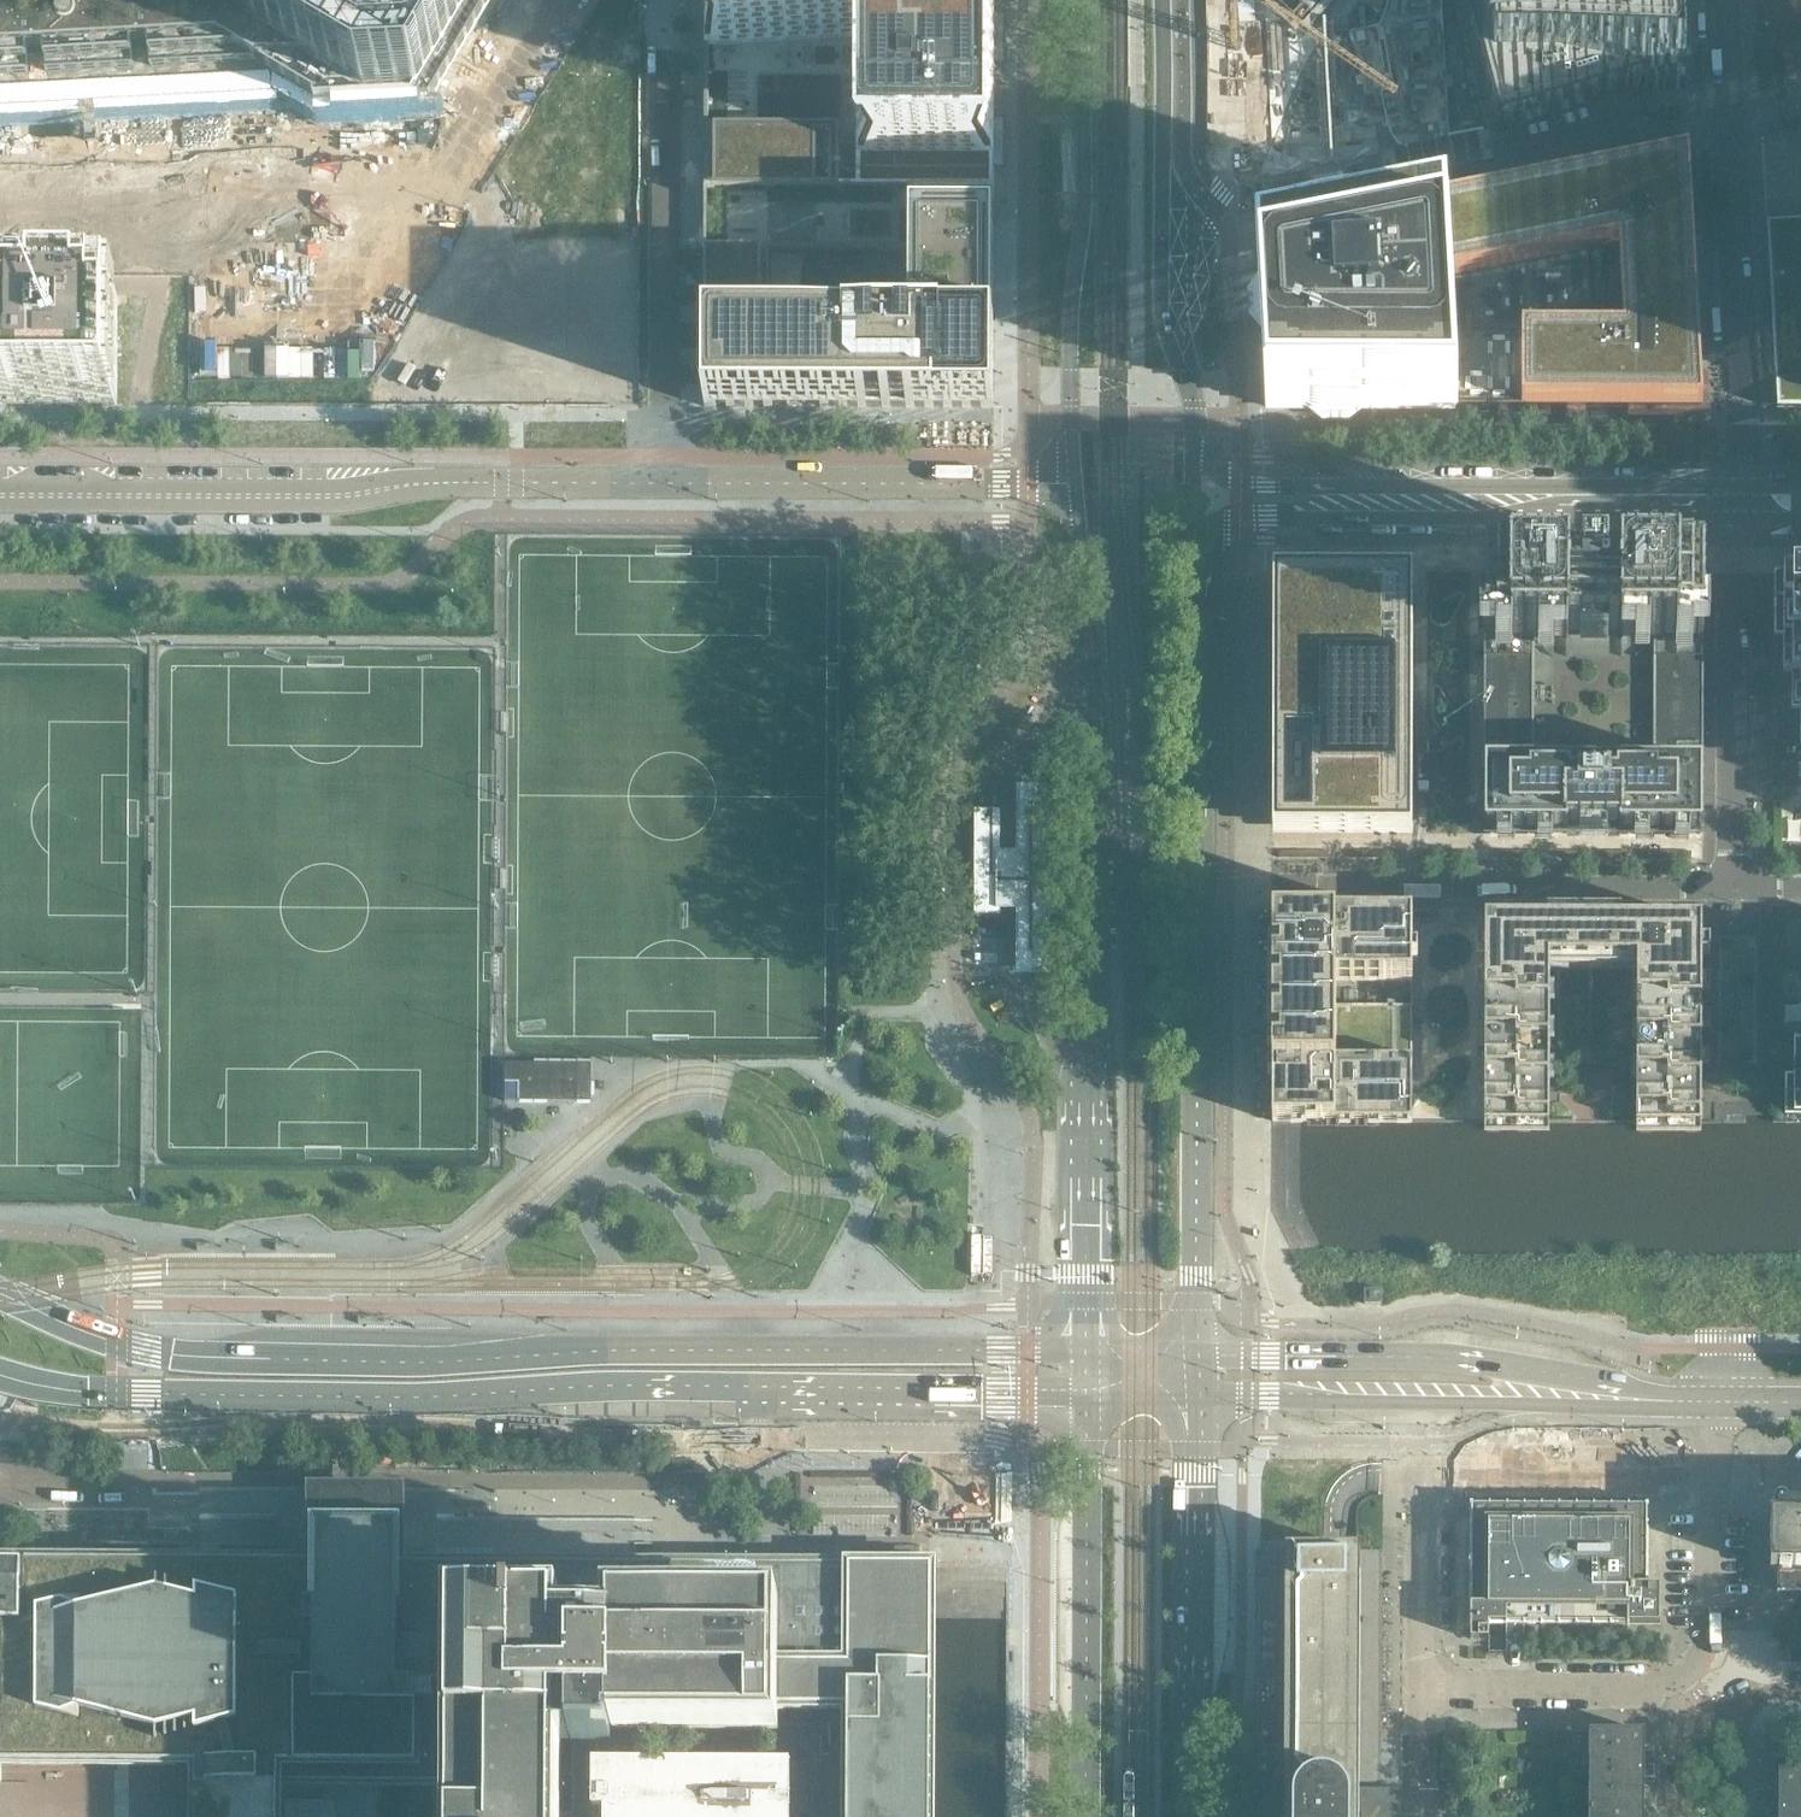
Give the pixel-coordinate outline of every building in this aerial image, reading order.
[(276,101),(280,97),(287,97),(319,116),(421,110),(486,0),(0,0),(0,117),(276,101)] [(705,190),(745,190),(994,191),(994,180),(994,167),(994,157),(994,133),(994,123),(995,98),(995,88),(995,63),(995,53),(995,29),(995,19),(995,0),(706,0),(705,190)] [(1247,39),(1266,38),(1267,50),(1247,52),(1269,185),(1451,140),(1445,0),(1245,0),(1247,39)] [(1680,0),(1464,0),(1479,58),(1485,58),(1487,90),(1498,133),(1628,93),(1685,95),(1680,0)] [(1795,18),(1800,16),(1800,0),(1789,0),(1795,18)] [(1688,159),(1647,167),(1445,207),(1447,240),(1449,282),(1452,336),(1456,408),(1524,408),(1702,409),(1697,326),(1696,326),(1694,303),(1696,303),(1696,299),(1694,299),(1693,276),(1694,276),(1688,159)] [(745,190),(705,190),(705,220),(705,254),(705,407),(773,407),(790,407),(821,407),(994,408),(994,219),(994,191),(745,190)] [(1447,240),(1445,207),(1259,243),(1261,277),(1268,408),(1456,408),(1452,336),(1449,282),(1447,240)] [(1767,224),(1772,323),(1777,399),(1777,409),(1800,410),(1800,222),(1767,224)] [(0,295),(0,371),(0,406),(117,406),(118,295),(0,295)] [(1703,770),(1703,751),(1703,750),(1703,732),(1703,730),(1703,712),(1703,711),(1703,693),(1703,691),(1703,673),(1703,672),(1703,654),(1703,652),(1702,652),(1702,642),(1703,642),(1703,640),(1702,640),(1702,637),(1703,637),(1703,636),(1702,636),(1702,619),(1703,619),(1703,617),(1702,617),(1702,600),(1703,600),(1703,599),(1702,599),(1703,582),(1703,581),(1703,578),(1704,576),(1703,576),(1702,573),(1700,573),(1700,572),(1698,572),(1698,573),(1691,573),(1691,572),(1689,572),(1689,573),(1673,573),(1673,572),(1671,572),(1671,573),(1654,573),(1654,572),(1653,572),(1653,573),(1636,573),(1636,572),(1634,572),(1634,573),(1627,573),(1627,572),(1625,572),(1625,573),(1621,573),(1621,574),(1614,574),(1607,574),(1607,573),(1605,573),(1605,574),(1600,574),(1600,573),(1599,573),(1599,574),(1595,574),(1595,573),(1593,573),(1593,574),(1589,574),(1589,573),(1588,573),(1588,574),(1583,574),(1583,573),(1581,573),(1581,574),(1567,574),(1567,573),(1563,573),(1563,572),(1562,572),(1562,573),(1554,573),(1554,572),(1552,572),(1552,573),(1540,573),(1535,573),(1535,572),(1534,572),(1534,573),(1532,573),(1526,573),(1517,573),(1517,572),(1515,572),(1515,573),(1499,573),(1499,572),(1497,572),(1497,573),(1490,573),(1490,572),(1488,572),(1488,573),(1486,573),(1486,575),(1485,575),(1485,577),(1486,577),(1486,580),(1485,580),(1485,582),(1486,582),(1486,590),(1485,598),(1485,600),(1486,600),(1485,617),(1484,617),(1484,618),(1485,618),(1485,635),(1484,635),(1484,637),(1485,637),(1485,640),(1484,640),(1484,641),(1485,641),(1485,652),(1484,652),(1484,653),(1485,653),(1485,671),(1484,671),(1484,673),(1485,673),(1485,691),(1484,691),(1484,692),(1485,692),(1485,710),(1484,710),(1484,712),(1485,712),(1485,730),(1484,730),(1484,731),(1485,731),(1485,749),(1484,749),(1484,751),(1485,751),(1485,769),(1484,769),(1484,770),(1485,770),(1485,774),(1484,774),(1484,775),(1485,775),(1485,791),(1484,791),(1484,792),(1485,792),(1485,808),(1484,808),(1484,810),(1485,810),(1485,825),(1484,825),(1484,827),(1485,827),(1485,830),(1484,830),(1484,831),(1485,832),(1485,833),(1487,833),(1487,834),(1488,834),(1488,833),(1496,833),(1496,834),(1498,834),(1498,833),(1515,833),(1515,834),(1516,834),(1516,833),(1533,833),(1533,834),(1535,834),(1535,833),(1551,833),(1551,834),(1553,834),(1553,833),(1565,833),(1565,834),(1567,834),(1567,833),(1579,833),(1579,834),(1581,834),(1581,833),(1593,833),(1606,833),(1606,834),(1607,834),(1607,833),(1608,833),(1608,832),(1620,832),(1620,833),(1620,834),(1622,834),(1622,833),(1634,833),(1634,834),(1635,834),(1635,833),(1652,834),(1654,834),(1671,834),(1671,835),(1672,835),(1672,834),(1689,834),(1689,835),(1690,835),(1690,834),(1699,834),(1699,835),(1700,835),(1700,834),(1702,834),(1702,832),(1703,832),(1703,830),(1702,830),(1702,827),(1703,827),(1703,826),(1702,826),(1702,810),(1703,810),(1703,809),(1702,809),(1702,793),(1703,793),(1703,791),(1702,791),(1702,776),(1703,776),(1703,774),(1702,774),(1702,771),(1703,771),(1703,770)] [(1792,703),(1792,709),(1800,709),(1800,710),(1800,574),(1775,573),(1775,636),(1783,636),(1783,672),(1792,672),(1792,703)] [(1416,580),(1355,580),(1286,580),(1286,601),(1286,831),(1416,831),(1416,580)] [(984,665),(972,655),(964,665),(976,675),(984,665)] [(1050,975),(1051,787),(1017,787),(1017,853),(997,853),(997,910),(1017,910),(1016,975),(1050,975)] [(1000,811),(975,811),(975,914),(1000,914),(1000,811)] [(1413,983),(1413,920),(1412,920),(1333,919),(1332,919),(1322,919),(1321,919),(1302,919),(1273,919),(1273,924),(1274,924),(1274,948),(1273,948),(1273,953),(1274,953),(1274,958),(1276,958),(1276,970),(1274,971),(1274,977),(1273,977),(1273,982),(1274,982),(1274,1006),(1273,1006),(1273,1010),(1274,1010),(1274,1017),(1276,1017),(1276,1028),(1274,1029),(1274,1035),(1273,1035),(1273,1039),(1274,1039),(1274,1063),(1273,1063),(1273,1068),(1274,1068),(1274,1092),(1273,1092),(1273,1097),(1274,1097),(1274,1117),(1273,1117),(1273,1122),(1307,1122),(1379,1122),(1412,1122),(1412,1120),(1412,1117),(1411,1117),(1411,1093),(1412,1093),(1412,1088),(1413,1063),(1412,1059),(1413,1040),(1413,1035),(1412,1011),(1413,1006),(1413,983)] [(1538,1065),(1539,960),(1559,960),(1560,960),(1589,960),(1590,960),(1648,960),(1648,1065),(1637,1065),(1637,1080),(1636,1093),(1636,1119),(1636,1121),(1636,1123),(1701,1123),(1701,1105),(1701,1101),(1701,1094),(1701,1087),(1701,1083),(1701,1071),(1701,1069),(1701,1065),(1701,1035),(1701,1033),(1702,1033),(1702,1029),(1701,1029),(1701,999),(1701,997),(1702,997),(1702,993),(1701,993),(1701,972),(1701,963),(1702,963),(1702,960),(1702,957),(1701,957),(1701,949),(1701,942),(1702,942),(1702,937),(1701,921),(1690,921),(1665,921),(1664,921),(1612,920),(1610,920),(1599,920),(1589,920),(1560,920),(1552,920),(1547,920),(1546,920),(1538,920),(1537,920),(1528,920),(1527,920),(1526,920),(1524,920),(1508,920),(1504,920),(1485,920),(1485,923),(1485,956),(1485,960),(1485,974),(1485,992),(1485,996),(1485,1028),(1485,1120),(1485,1122),(1550,1122),(1550,1121),(1550,1119),(1550,1086),(1550,1075),(1549,1064),(1538,1065)] [(1794,1037),(1794,1045),(1794,1047),(1794,1074),(1785,1074),(1785,1114),(1793,1114),(1800,1114),(1800,1037),(1794,1037)] [(607,1063),(518,1058),(516,1096),(605,1101),(607,1063)] [(972,1234),(972,1273),(985,1273),(984,1234),(972,1234)] [(1382,1304),(1382,1289),(1365,1289),(1365,1304),(1382,1304)] [(1790,1502),(1790,1516),(1771,1516),(1771,1568),(1778,1568),(1778,1591),(1800,1591),(1800,1502),(1790,1502)] [(1648,1585),(1648,1561),(1649,1504),(1470,1503),(1470,1624),(1471,1624),(1471,1639),(1489,1639),(1489,1624),(1629,1625),(1629,1624),(1660,1624),(1661,1585),(1648,1585)] [(931,1604),(931,1565),(909,1565),(858,1564),(772,1563),(493,1562),(402,1562),(402,1518),(396,1518),(396,1523),(355,1522),(318,1522),(318,1518),(312,1518),(311,1561),(219,1561),(219,1541),(198,1541),(177,1541),(177,1560),(79,1559),(32,1559),(0,1559),(0,1602),(0,1761),(114,1762),(168,1762),(196,1762),(196,1816),(279,1816),(279,1782),(453,1783),(453,1816),(555,1816),(556,1704),(611,1704),(611,1724),(773,1725),(773,1705),(847,1705),(847,1816),(930,1816),(931,1604)] [(1361,1550),(1286,1549),(1286,1564),(1276,1564),(1275,1775),(1285,1775),(1285,1816),(1359,1816),(1361,1550)] [(1655,1777),(1655,1765),(1644,1765),(1644,1731),(1590,1731),(1590,1809),(1644,1810),(1644,1777),(1655,1777)] [(1779,1771),(1779,1805),(1769,1805),(1769,1816),(1800,1816),(1800,1771),(1779,1771)] [(1465,1801),(1465,1786),(1444,1786),(1444,1801),(1465,1801)]
